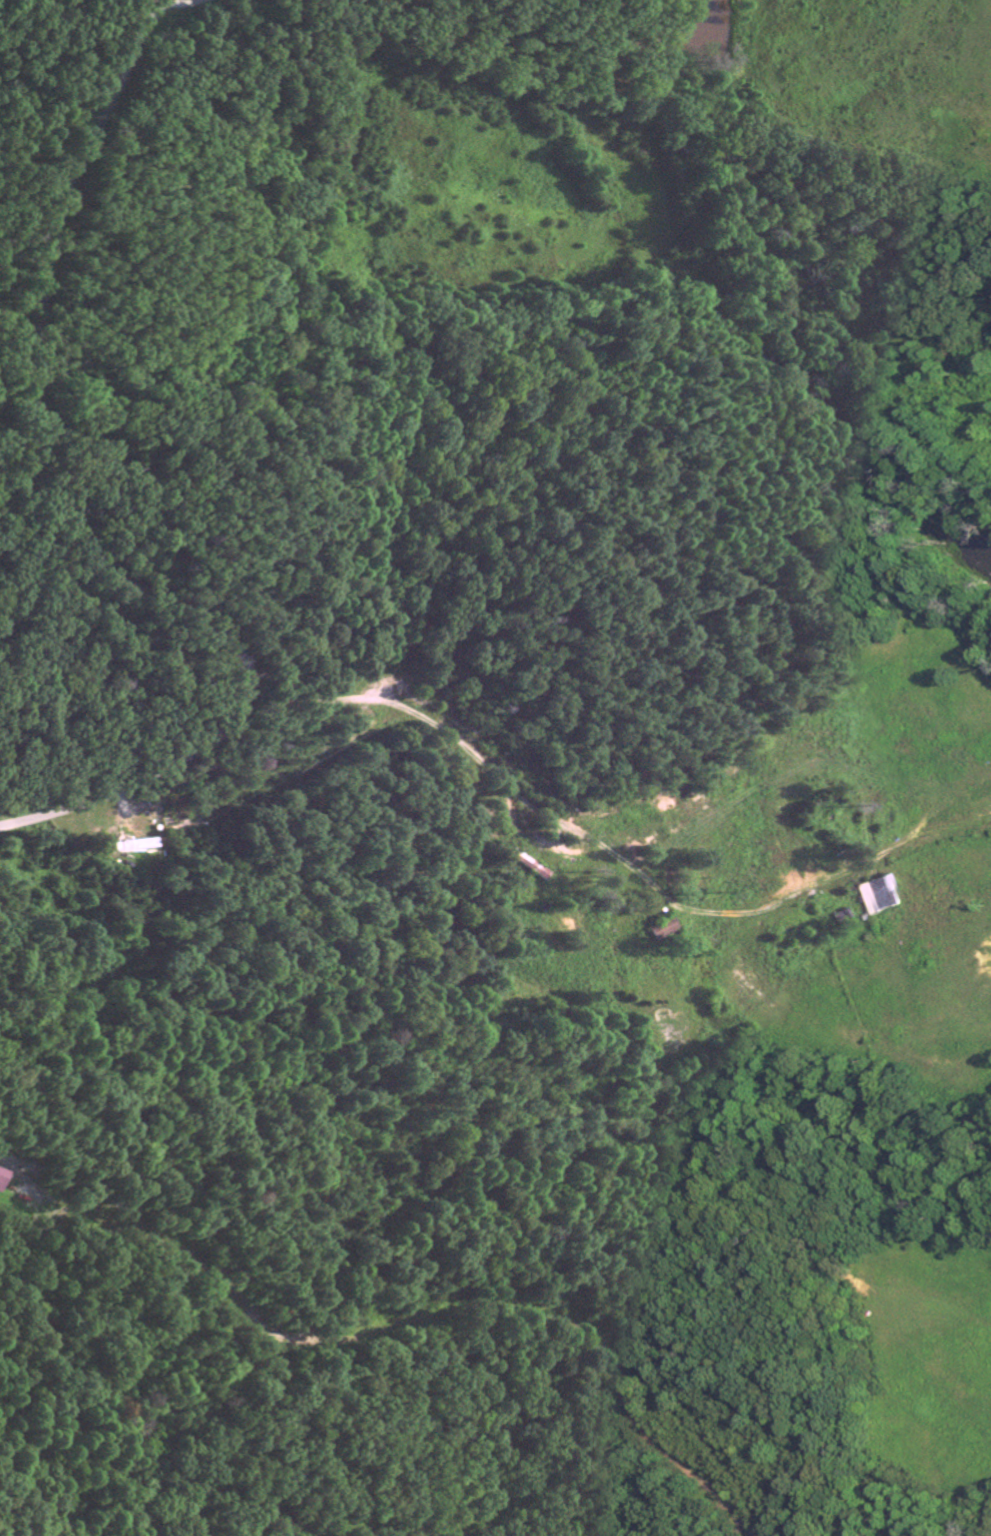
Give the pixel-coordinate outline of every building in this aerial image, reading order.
[(860,889),(871,920),(903,908),(892,878),(860,889)]
